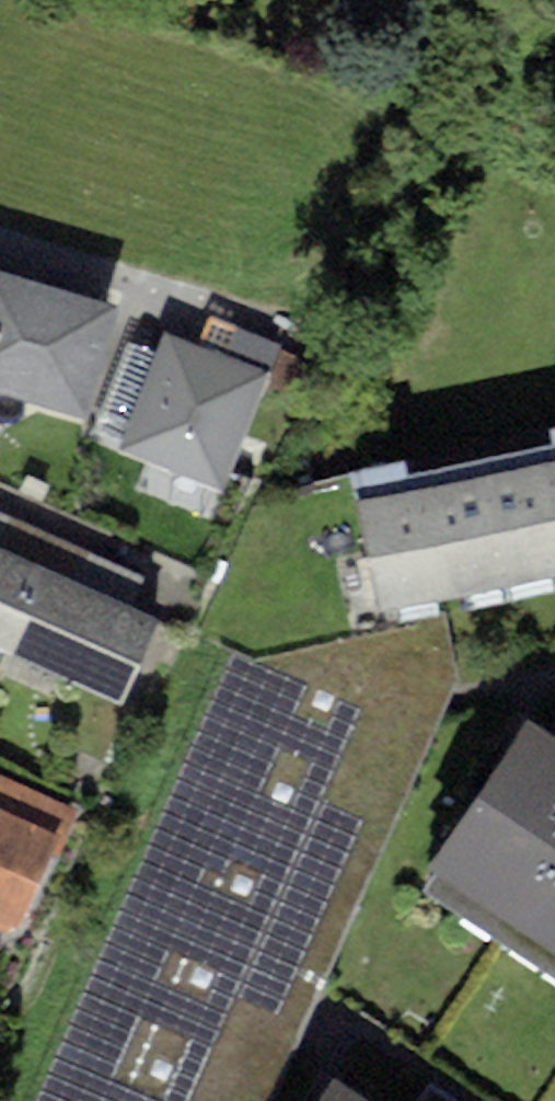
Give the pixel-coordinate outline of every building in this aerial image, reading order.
[(0,275),(0,391),(80,413),(111,306),(0,275)] [(208,318),(198,342),(273,371),(282,346),(208,318)] [(198,342),(166,330),(157,353),(123,439),(118,453),(225,494),(273,371),(198,342)] [(91,427),(123,439),(157,353),(124,340),(91,427)] [(348,496),(375,609),(554,567),(554,448),(348,496)] [(231,652),(40,1100),(272,1100),(319,992),(447,699),(458,673),(451,628),(382,638),(375,609),(348,496),(343,476),(248,496),(189,627),(231,652)] [(0,545),(0,656),(129,712),(169,619),(0,545)] [(533,729),(433,884),(554,963),(554,744),(533,729)] [(68,839),(81,809),(0,774),(0,810),(68,839)] [(24,940),(68,839),(0,810),(0,930),(24,940)] [(340,1087),(331,1100),(362,1100),(340,1087)]
